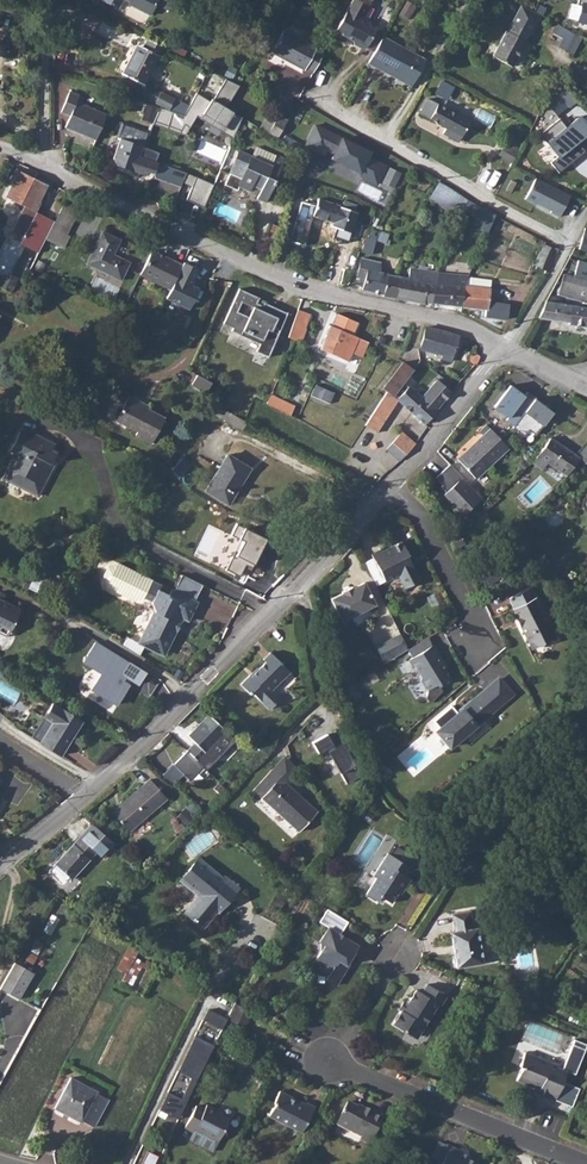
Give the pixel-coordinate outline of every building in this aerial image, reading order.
[(128,1),(126,4),(149,16),(157,0),(127,0),(128,1)] [(358,0),(353,0),(335,33),(352,42),(353,47),(361,52),(366,49),(377,30),(366,24),(365,17),(370,7),(358,0)] [(580,4),(583,5),(578,20),(586,22),(586,0),(581,0),(580,4)] [(532,32),(542,12),(523,1),(512,21),(514,22),(509,31),(507,30),(494,56),(513,66),(527,40),(526,40),(530,31),(532,32)] [(400,13),(409,19),(416,7),(408,2),(400,13)] [(557,25),(553,33),(563,39),(559,47),(573,55),(582,37),(557,25)] [(313,73),(323,55),(315,51),(316,49),(283,30),(270,53),(303,71),(305,68),(313,73)] [(141,47),(135,44),(120,73),(142,85),(157,56),(160,57),(164,49),(146,39),(141,47)] [(426,64),(383,41),(368,67),(377,72),(379,69),(413,88),(426,64)] [(239,86),(225,80),(211,102),(196,94),(189,108),(198,114),(233,136),(241,119),(225,109),(239,86)] [(437,94),(448,100),(454,88),(442,82),(437,94)] [(66,128),(97,139),(106,113),(76,103),(78,96),(68,93),(60,115),(70,118),(66,128)] [(472,122),(431,101),(423,117),(449,130),(446,135),(462,143),(472,122)] [(183,115),(160,108),(154,122),(180,132),(184,124),(189,128),(198,114),(189,108),(183,115)] [(278,115),(268,135),(279,139),(288,119),(278,115)] [(561,120),(541,136),(559,158),(552,164),(561,174),(586,152),(580,144),(586,138),(586,124),(581,117),(568,128),(561,120)] [(117,166),(134,172),(140,156),(143,146),(144,145),(135,141),(140,128),(124,121),(118,135),(121,136),(114,156),(117,166)] [(315,125),(304,146),(361,175),(359,179),(378,188),(380,183),(393,190),(401,174),(369,158),(371,153),(315,125)] [(143,146),(140,156),(156,163),(160,151),(143,146)] [(513,155),(500,147),(494,156),(507,164),(513,155)] [(239,153),(225,186),(238,191),(240,187),(250,191),(253,184),(262,188),(258,199),(266,202),(285,159),(276,156),(272,165),(252,156),(251,158),(239,153)] [(140,156),(134,172),(141,175),(147,171),(154,175),(159,164),(156,163),(140,156)] [(51,227),(53,223),(34,214),(40,203),(39,202),(47,186),(18,172),(6,196),(24,205),(12,231),(23,237),(20,243),(38,252),(45,239),(51,227)] [(212,186),(186,173),(182,183),(192,187),(186,202),(203,209),(212,186)] [(571,196),(537,179),(527,198),(552,211),(552,213),(560,217),(571,196)] [(466,211),(471,201),(438,184),(431,198),(447,206),(449,203),(466,211)] [(358,214),(321,200),(315,215),(335,223),(333,228),(350,234),(358,214)] [(492,224),(497,214),(471,201),(466,211),(492,224)] [(78,212),(63,205),(55,222),(54,221),(53,223),(51,227),(66,235),(78,212)] [(51,227),(45,239),(62,248),(68,236),(66,235),(51,227)] [(368,229),(365,252),(384,255),(388,232),(368,229)] [(122,281),(131,263),(114,255),(121,241),(103,232),(88,264),(122,281)] [(548,271),(557,251),(543,245),(534,265),(548,271)] [(171,289),(182,266),(152,251),(140,274),(171,289)] [(379,273),(381,262),(361,258),(355,281),(364,285),(364,289),(397,297),(401,278),(379,273)] [(197,269),(183,262),(182,266),(171,289),(166,298),(189,309),(199,289),(190,285),(197,269)] [(575,267),(572,278),(564,276),(558,298),(586,305),(586,301),(586,271),(575,267)] [(411,279),(407,299),(431,305),(432,304),(438,305),(439,272),(413,269),(411,279)] [(439,272),(438,305),(464,307),(469,276),(439,272)] [(0,283),(0,287),(9,292),(16,277),(11,274),(9,279),(4,276),(0,283)] [(490,301),(492,280),(469,276),(464,307),(486,309),(487,301),(490,301)] [(401,278),(397,297),(407,299),(411,279),(401,278)] [(259,298),(240,289),(224,324),(233,328),(232,331),(260,344),(257,352),(270,358),(277,341),(276,340),(288,314),(264,303),(263,306),(257,304),(259,298)] [(509,304),(490,301),(487,301),(486,309),(485,316),(507,319),(509,304)] [(569,307),(545,305),(538,320),(568,325),(569,307)] [(569,307),(568,325),(567,326),(586,329),(586,310),(569,307)] [(311,315),(299,311),(289,338),(302,342),(311,315)] [(353,353),(359,340),(353,337),(358,325),(338,316),(323,349),(350,361),(353,353)] [(460,335),(425,325),(419,347),(444,354),(443,358),(453,360),(460,335)] [(370,344),(359,340),(353,353),(363,358),(370,344)] [(475,347),(472,346),(470,349),(470,353),(474,355),(476,356),(479,348),(475,347)] [(384,389),(388,392),(366,427),(377,434),(399,399),(396,397),(416,371),(404,363),(384,389)] [(211,383),(197,375),(192,384),(206,393),(211,383)] [(426,425),(453,393),(436,380),(423,396),(411,386),(398,402),(426,425)] [(532,436),(554,411),(509,384),(492,406),(532,436)] [(334,393),(316,385),(311,396),(329,404),(334,393)] [(267,405),(290,416),(295,406),(272,395),(267,405)] [(143,404),(128,396),(123,407),(118,409),(115,415),(116,420),(116,421),(137,432),(135,435),(151,444),(164,418),(141,407),(143,404)] [(247,423),(219,406),(214,415),(242,431),(247,423)] [(476,481),(509,450),(486,426),(478,434),(482,437),(473,445),(474,447),(458,462),(476,481)] [(16,441),(53,459),(56,454),(51,451),(55,444),(38,436),(35,441),(20,434),(16,441)] [(401,462),(416,446),(411,441),(403,435),(389,451),(401,462)] [(536,463),(544,469),(549,462),(569,476),(582,458),(586,462),(586,445),(578,457),(552,439),(536,463)] [(47,471),(53,459),(16,441),(11,451),(20,455),(13,469),(19,473),(13,485),(39,498),(51,473),(47,471)] [(244,480),(251,468),(228,455),(207,492),(230,505),(236,494),(233,493),(242,479),(244,480)] [(482,501),(463,481),(446,496),(465,517),(482,501)] [(240,576),(247,564),(254,567),(268,541),(239,526),(234,536),(244,542),(236,558),(235,558),(228,570),(240,576)] [(408,554),(402,542),(384,551),(383,549),(373,554),(387,581),(399,575),(406,588),(422,580),(415,566),(413,567),(407,554),(408,554)] [(195,602),(203,586),(182,576),(174,593),(170,591),(167,596),(157,591),(159,586),(117,566),(111,568),(104,582),(106,589),(137,604),(146,600),(152,603),(155,614),(141,645),(164,655),(168,646),(171,647),(184,619),(190,621),(199,604),(195,602)] [(37,569),(32,567),(22,588),(26,590),(29,585),(42,592),(47,582),(34,575),(37,569)] [(376,605),(365,584),(352,591),(351,588),(341,594),(342,596),(332,601),(342,622),(376,605)] [(516,610),(520,619),(523,618),(527,627),(524,629),(534,649),(541,645),(544,647),(553,643),(554,639),(559,637),(536,589),(513,600),(517,610),(516,610)] [(0,598),(0,626),(0,625),(10,630),(21,609),(0,598)] [(10,630),(0,625),(0,626),(0,634),(7,637),(10,630)] [(406,650),(397,634),(373,647),(381,663),(406,650)] [(145,673),(96,643),(83,663),(101,674),(92,689),(117,705),(129,685),(120,679),(123,675),(138,684),(145,673)] [(444,664),(434,645),(409,660),(414,668),(417,668),(422,678),(421,681),(426,689),(430,690),(439,685),(440,686),(451,679),(443,665),(444,664)] [(249,676),(241,684),(252,696),(254,694),(270,710),(280,700),(271,691),(289,673),(270,654),(263,661),(266,663),(251,678),(249,676)] [(348,673),(341,658),(332,662),(339,677),(348,673)] [(451,749),(514,696),(500,679),(459,714),(453,706),(434,722),(441,730),(437,733),(451,749)] [(359,698),(353,685),(342,691),(349,704),(359,698)] [(439,685),(430,690),(427,699),(429,703),(432,704),(444,692),(440,686),(439,685)] [(53,704),(44,717),(45,717),(52,722),(40,743),(61,756),(82,722),(53,704)] [(209,750),(224,734),(226,732),(209,716),(188,737),(195,744),(188,752),(200,764),(208,755),(206,753),(209,750)] [(52,722),(45,717),(32,738),(40,743),(52,722)] [(231,741),(224,734),(209,750),(216,757),(231,741)] [(334,748),(327,734),(312,742),(318,753),(326,748),(346,784),(360,776),(342,743),(334,748)] [(200,764),(188,752),(175,765),(191,780),(203,767),(200,764)] [(290,783),(275,769),(256,788),(270,803),(269,805),(299,832),(318,813),(288,785),(290,783)] [(130,833),(168,799),(151,780),(113,814),(130,833)] [(200,810),(191,803),(177,818),(186,826),(200,810)] [(87,830),(81,837),(96,851),(102,844),(87,830)] [(72,879),(97,852),(96,851),(81,837),(50,870),(51,873),(63,884),(66,884),(71,878),(72,879)] [(408,878),(413,870),(388,854),(373,877),(376,879),(366,895),(377,902),(380,897),(391,904),(401,889),(404,891),(411,879),(408,878)] [(223,878),(198,858),(180,880),(199,896),(185,912),(203,928),(217,911),(218,912),(238,888),(224,876),(223,878)] [(52,902),(45,920),(55,924),(62,907),(52,902)] [(328,927),(319,942),(325,945),(312,965),(328,975),(325,979),(336,986),(344,973),(341,971),(357,945),(339,934),(347,922),(327,909),(319,922),(328,927)] [(473,928),(470,910),(451,914),(454,931),(450,932),(456,968),(483,963),(477,927),(473,928)] [(140,951),(130,945),(117,969),(126,974),(122,981),(131,986),(145,961),(137,957),(140,951)] [(34,973),(15,963),(0,989),(19,999),(34,973)] [(407,1004),(406,1003),(393,1024),(406,1032),(407,1031),(417,1037),(438,1004),(440,1005),(446,996),(427,984),(421,993),(416,990),(407,1004)] [(236,1004),(228,1020),(244,1028),(253,1012),(236,1004)] [(227,1019),(209,1009),(203,1020),(222,1029),(227,1019)] [(214,1045),(194,1036),(178,1071),(191,1078),(181,1099),(167,1092),(159,1110),(178,1119),(214,1045)] [(557,1067),(557,1065),(525,1052),(519,1066),(522,1067),(517,1080),(528,1085),(532,1083),(540,1086),(539,1091),(544,1093),(543,1095),(572,1107),(579,1088),(562,1082),(567,1071),(575,1074),(586,1044),(574,1039),(562,1069),(557,1067)] [(94,1130),(109,1102),(97,1095),(97,1094),(71,1080),(54,1111),(81,1125),(82,1123),(94,1130)] [(302,1133),(315,1107),(306,1102),(305,1104),(280,1091),(274,1103),(275,1105),(269,1116),(302,1133)] [(357,1107),(347,1102),(336,1124),(361,1137),(360,1140),(370,1145),(384,1117),(374,1112),(373,1113),(363,1108),(362,1111),(357,1108),(357,1107)] [(215,1112),(216,1110),(206,1105),(204,1110),(196,1106),(185,1128),(193,1132),(189,1140),(213,1152),(229,1119),(215,1112)] [(439,1163),(447,1146),(438,1142),(431,1159),(439,1163)] [(463,1153),(447,1146),(439,1163),(474,1163),(461,1158),(463,1153)] [(146,1152),(141,1163),(142,1163),(154,1163),(157,1157),(146,1152)]
